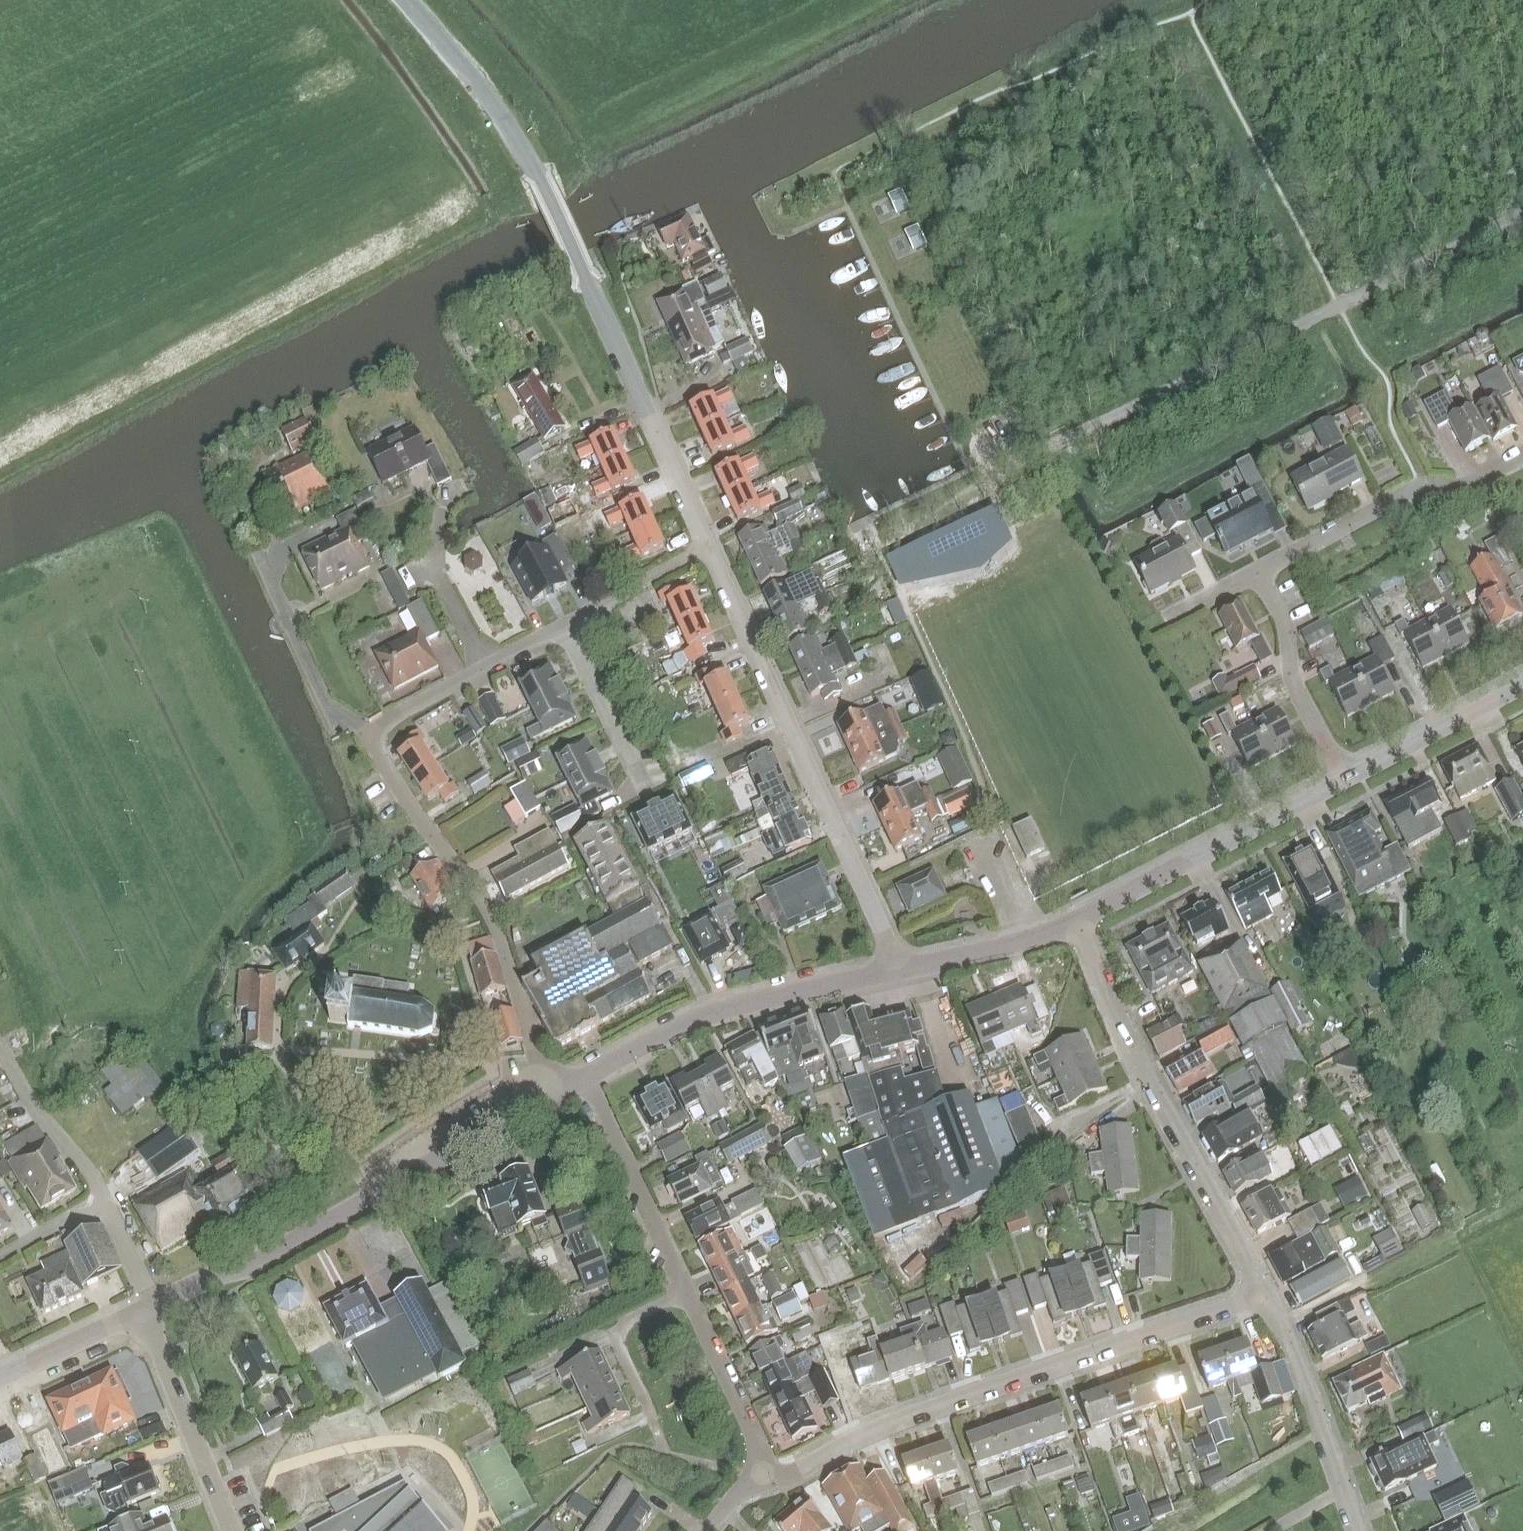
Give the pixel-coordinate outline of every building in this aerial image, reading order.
[(891,196),(899,214),(910,209),(902,191),(891,196)] [(688,214),(659,228),(668,247),(675,244),(684,261),(690,258),(697,272),(713,265),(708,255),(715,251),(708,237),(701,241),(688,214)] [(907,232),(916,250),(927,245),(918,227),(907,232)] [(728,289),(721,275),(702,284),(709,298),(728,289)] [(694,314),(689,302),(703,296),(699,286),(698,284),(683,291),(683,290),(658,302),(668,325),(694,314)] [(712,353),(711,350),(724,343),(706,302),(703,296),(689,302),(694,314),(668,325),(671,332),(686,365),(699,359),(712,353)] [(714,297),(705,301),(706,302),(710,312),(720,308),(714,297)] [(1476,337),(1479,342),(1484,344),(1489,340),(1490,335),(1487,331),(1482,330),(1478,332),(1476,337)] [(469,354),(480,349),(475,338),(464,344),(469,354)] [(752,353),(745,339),(726,347),(733,362),(752,353)] [(732,360),(729,353),(720,357),(723,364),(732,360)] [(1514,364),(1519,373),(1522,374),(1522,359),(1514,364)] [(1419,366),(1411,370),(1416,381),(1425,376),(1419,366)] [(1513,393),(1500,368),(1478,380),(1490,402),(1477,410),(1494,442),(1517,429),(1501,399),(1513,393)] [(555,410),(534,375),(513,387),(534,423),(545,440),(565,428),(564,425),(555,410)] [(691,408),(702,432),(724,421),(718,408),(734,401),(729,391),(714,398),(691,408)] [(1458,415),(1446,392),(1425,404),(1438,428),(1450,422),(1466,452),(1474,448),(1489,440),(1472,408),(1458,415)] [(1401,407),(1408,421),(1418,416),(1411,402),(1401,407)] [(1345,413),(1353,428),(1364,422),(1356,407),(1345,413)] [(1312,429),(1325,452),(1344,442),(1332,418),(1312,429)] [(306,448),(317,442),(306,420),(282,432),(290,448),(293,454),(306,448)] [(731,435),(724,421),(702,432),(713,456),(729,448),(736,445),(735,445),(750,438),(746,428),(731,435)] [(370,448),(388,484),(428,464),(433,475),(438,486),(452,480),(436,448),(435,445),(429,448),(422,451),(411,428),(370,448)] [(596,453),(602,467),(625,457),(614,433),(591,443),(592,443),(576,450),(581,460),(596,453)] [(514,453),(523,467),(546,453),(537,439),(514,453)] [(1292,478),(1309,510),(1326,502),(1325,500),(1362,480),(1347,450),(1292,478)] [(284,515),(332,491),(313,452),(264,476),(284,515)] [(754,456),(739,464),(739,463),(716,474),(727,498),(750,487),(744,473),(759,466),(754,456)] [(612,490),(612,491),(635,481),(625,457),(602,467),(608,480),(593,487),(597,497),(612,490)] [(1262,512),(1274,506),(1249,458),(1236,465),(1251,495),(1207,518),(1208,519),(1194,526),(1203,544),(1217,537),(1226,554),(1271,530),(1262,512)] [(787,491),(792,503),(806,497),(801,485),(787,491)] [(756,500),(750,487),(727,498),(738,521),(761,511),(761,510),(775,504),(771,494),(756,500)] [(335,493),(342,506),(351,502),(344,488),(335,493)] [(550,488),(539,493),(545,508),(556,503),(550,488)] [(368,491),(352,499),(357,511),(374,503),(368,491)] [(625,520),(631,533),(654,523),(644,499),(621,509),(606,516),(610,526),(625,520)] [(804,513),(798,500),(772,513),(778,525),(804,513)] [(1188,559),(1202,551),(1187,523),(1188,523),(1176,502),(1158,512),(1169,533),(1173,531),(1178,540),(1166,546),(1164,543),(1160,541),(1151,546),(1150,551),(1152,554),(1136,563),(1151,594),(1195,571),(1188,559)] [(371,538),(357,510),(337,520),(342,531),(302,551),(321,591),(370,567),(358,544),(371,538)] [(1522,545),(1522,521),(1520,515),(1506,521),(1518,547),(1522,545)] [(958,566),(1002,541),(993,519),(893,564),(902,585),(958,566)] [(622,553),(626,563),(642,556),(642,557),(665,547),(654,523),(631,533),(637,546),(622,553)] [(793,525),(780,530),(770,536),(766,527),(760,529),(739,538),(750,562),(800,539),(793,525)] [(853,532),(867,566),(885,559),(871,525),(853,532)] [(543,556),(532,562),(531,559),(514,568),(532,602),(566,584),(563,577),(574,571),(555,536),(543,543),(547,550),(542,553),(543,556)] [(1512,561),(1499,537),(1486,544),(1493,557),(1471,569),(1487,597),(1480,601),(1496,630),(1522,615),(1511,595),(1514,594),(1500,568),(1512,561)] [(800,539),(750,562),(761,586),(782,577),(782,576),(787,574),(780,559),(791,554),(794,560),(807,554),(800,539)] [(1103,539),(1098,550),(1105,553),(1110,542),(1103,539)] [(821,558),(827,577),(856,567),(850,549),(821,558)] [(465,558),(465,569),(474,574),(483,569),(483,558),(474,553),(465,558)] [(1404,570),(1379,578),(1383,589),(1407,581),(1404,570)] [(1439,576),(1447,590),(1457,584),(1449,570),(1439,576)] [(764,594),(776,618),(825,594),(818,580),(806,586),(808,592),(798,596),(791,582),(785,584),(764,594)] [(1377,584),(1366,590),(1372,602),(1384,596),(1383,595),(1377,584)] [(668,602),(679,626),(702,616),(691,592),(680,598),(676,588),(659,595),(664,605),(668,602)] [(819,615),(832,609),(825,594),(776,618),(786,642),(807,632),(812,629),(806,614),(816,610),(819,615)] [(410,605),(406,597),(395,602),(399,611),(410,605)] [(407,609),(419,632),(376,655),(395,690),(439,667),(426,642),(440,634),(422,601),(407,609)] [(1261,664),(1272,658),(1261,635),(1258,637),(1241,604),(1220,616),(1237,649),(1250,642),(1261,664)] [(1450,610),(1428,622),(1446,657),(1468,645),(1459,626),(1450,610)] [(701,646),(713,640),(702,616),(679,626),(690,650),(685,653),(690,662),(706,655),(701,646)] [(1300,632),(1310,649),(1335,636),(1325,619),(1300,632)] [(1410,631),(1404,620),(1395,625),(1401,636),(1404,634),(1421,669),(1446,657),(1428,622),(1410,631)] [(790,649),(801,672),(850,650),(844,635),(831,641),(834,647),(823,652),(816,637),(810,640),(810,639),(790,649)] [(1368,645),(1380,668),(1395,660),(1383,637),(1368,645)] [(833,675),(857,664),(854,657),(850,650),(801,672),(812,697),(822,692),(826,701),(842,694),(833,675)] [(865,651),(854,657),(857,664),(869,659),(865,651)] [(1375,659),(1352,671),(1371,706),(1394,694),(1380,668),(1375,659)] [(1262,680),(1255,666),(1255,665),(1228,678),(1226,674),(1212,681),(1222,700),(1262,680)] [(558,678),(556,678),(550,666),(518,681),(532,708),(564,692),(558,678)] [(1335,680),(1329,668),(1320,673),(1326,684),(1329,683),(1348,718),(1371,706),(1352,671),(1335,680)] [(705,684),(716,708),(739,698),(728,674),(716,679),(712,670),(696,677),(700,686),(705,684)] [(922,700),(937,693),(928,672),(912,678),(922,700)] [(570,706),(571,706),(564,692),(532,708),(540,726),(528,732),(532,740),(576,718),(570,706)] [(506,719),(493,694),(479,701),(491,726),(506,719)] [(738,727),(750,722),(739,698),(716,708),(727,732),(722,734),(726,744),(742,737),(738,727)] [(1230,703),(1234,711),(1244,706),(1240,698),(1230,703)] [(473,707),(463,713),(476,734),(487,727),(473,707)] [(900,723),(894,711),(884,715),(880,707),(865,713),(838,725),(848,747),(900,723)] [(1278,710),(1255,722),(1274,757),(1296,745),(1278,710)] [(1232,734),(1250,769),(1274,757),(1255,722),(1238,731),(1228,713),(1219,717),(1223,725),(1229,736),(1232,734)] [(1203,725),(1211,741),(1223,735),(1215,719),(1203,725)] [(848,747),(860,773),(896,756),(899,748),(897,744),(908,740),(900,723),(848,747)] [(462,747),(477,737),(471,728),(456,738),(462,747)] [(400,757),(414,779),(435,765),(421,743),(425,740),(419,731),(405,740),(411,749),(400,757)] [(958,743),(952,731),(941,737),(946,748),(958,743)] [(509,765),(516,762),(531,754),(523,739),(502,749),(509,765)] [(602,766),(594,752),(593,752),(587,740),(556,756),(569,782),(602,766)] [(1442,765),(1453,787),(1460,800),(1497,781),(1494,775),(1478,746),(1442,765)] [(516,762),(525,780),(546,769),(538,752),(531,755),(531,754),(516,762)] [(749,770),(757,786),(782,775),(772,753),(756,760),(754,755),(753,753),(726,765),(732,778),(749,770)] [(948,780),(967,771),(961,760),(943,769),(948,780)] [(684,789),(714,775),(708,764),(679,778),(684,789)] [(449,787),(435,765),(414,779),(428,801),(440,793),(445,802),(459,793),(454,784),(449,787)] [(608,781),(609,780),(602,766),(569,782),(582,808),(593,803),(614,793),(608,781)] [(492,784),(485,772),(468,783),(475,794),(492,784)] [(756,814),(759,822),(757,822),(764,836),(802,819),(792,797),(782,775),(757,786),(763,800),(753,805),(756,812),(756,813),(756,814)] [(1394,820),(1401,833),(1408,848),(1442,830),(1431,811),(1441,806),(1428,780),(1407,792),(1386,803),(1394,820)] [(1515,784),(1514,780),(1494,790),(1512,822),(1522,816),(1522,799),(1515,784)] [(511,792),(517,802),(506,809),(514,824),(540,808),(524,783),(511,792)] [(921,793),(917,784),(874,804),(885,827),(912,815),(911,813),(926,807),(920,794),(921,793)] [(926,807),(926,808),(937,803),(930,789),(921,793),(920,794),(926,807)] [(968,790),(942,802),(949,818),(975,806),(968,790)] [(631,819),(648,854),(693,832),(676,797),(631,819)] [(561,836),(585,824),(584,822),(599,814),(593,803),(582,808),(582,809),(554,823),(561,836)] [(943,818),(937,803),(926,808),(933,822),(943,818)] [(1341,862),(1341,861),(1357,891),(1362,888),(1365,893),(1410,870),(1397,846),(1384,853),(1374,835),(1381,831),(1371,813),(1328,836),(1341,862)] [(896,851),(922,838),(912,815),(885,827),(896,851)] [(1446,822),(1458,846),(1471,840),(1458,815),(1446,822)] [(764,836),(761,838),(766,848),(772,850),(775,857),(786,852),(786,853),(812,842),(802,819),(764,836)] [(702,830),(705,835),(716,859),(738,848),(728,826),(724,828),(723,826),(721,821),(702,830)] [(1027,858),(1045,850),(1032,821),(1014,829),(1027,858)] [(652,997),(636,968),(672,948),(607,827),(575,844),(616,919),(534,964),(542,977),(524,987),(545,1024),(543,1025),(556,1049),(652,997)] [(574,860),(568,849),(564,842),(558,846),(550,831),(515,850),(520,858),(492,874),(506,900),(568,866),(575,862),(574,860)] [(1310,910),(1328,901),(1340,895),(1314,846),(1284,862),(1310,910)] [(456,889),(438,860),(412,877),(431,911),(453,896),(450,892),(456,889)] [(741,860),(721,869),(727,883),(748,873),(741,860)] [(765,889),(768,897),(775,912),(804,899),(814,922),(842,909),(822,864),(765,889)] [(315,895),(308,900),(310,903),(286,921),(296,935),(273,951),(287,971),(324,944),(312,927),(310,928),(308,926),(327,912),(325,908),(354,888),(342,872),(313,892),(315,895)] [(1281,894),(1270,872),(1227,895),(1245,930),(1267,919),(1274,915),(1267,902),(1281,894)] [(944,897),(933,873),(918,880),(900,888),(911,912),(930,904),(944,897)] [(752,904),(742,885),(733,890),(743,909),(752,904)] [(775,912),(768,897),(758,901),(770,928),(780,924),(785,934),(814,922),(804,899),(775,912)] [(681,929),(700,965),(730,949),(721,933),(743,921),(732,901),(681,929)] [(1228,932),(1213,903),(1183,918),(1198,948),(1228,932)] [(1128,948),(1146,982),(1152,994),(1193,972),(1169,926),(1128,948)] [(751,944),(742,928),(734,933),(742,948),(751,944)] [(497,955),(491,938),(467,945),(472,961),(482,996),(507,989),(497,955)] [(1288,1029),(1273,1001),(1266,988),(1251,960),(1243,944),(1230,951),(1229,949),(1199,964),(1210,985),(1223,1010),(1231,1024),(1245,1051),(1250,1049),(1271,1089),(1307,1070),(1286,1030),(1288,1029)] [(1400,951),(1390,956),(1395,966),(1405,961),(1400,951)] [(250,1010),(248,1048),(273,1049),(277,976),(242,974),(240,1009),(250,1010)] [(408,1004),(410,986),(355,979),(352,1001),(333,998),(330,1020),(350,1022),(349,1027),(420,1036),(433,1031),(435,1014),(424,1005),(408,1004)] [(1270,992),(1293,1034),(1310,1024),(1288,982),(1270,992)] [(1027,1027),(1032,1038),(1043,1033),(1037,1019),(1048,1015),(1035,986),(1023,991),(1020,985),(993,996),(1009,1034),(1027,1027)] [(996,1052),(991,1041),(1009,1034),(993,996),(967,1008),(987,1056),(996,1052)] [(820,1018),(832,1049),(844,1044),(849,1060),(861,1056),(844,1009),(820,1018)] [(502,1048),(523,1041),(514,1010),(492,1016),(502,1048)] [(759,1028),(766,1044),(761,1047),(779,1081),(802,1072),(799,1066),(825,1056),(818,1036),(809,1010),(759,1028)] [(875,1240),(1028,1182),(998,1101),(975,1109),(970,1094),(946,1103),(938,1074),(905,1082),(902,1070),(905,1069),(900,1050),(904,1049),(907,1053),(914,1051),(915,1047),(917,1046),(924,1072),(935,1068),(930,1048),(927,1049),(920,1026),(914,1028),(910,1013),(874,1022),(871,1010),(848,1015),(864,1060),(862,1060),(867,1076),(879,1112),(878,1113),(858,1121),(868,1148),(844,1158),(875,1240)] [(1186,1044),(1174,1020),(1148,1033),(1160,1058),(1186,1044)] [(211,1035),(215,1038),(221,1038),(225,1034),(225,1028),(221,1023),(216,1024),(211,1029),(211,1035)] [(1223,1023),(1195,1039),(1204,1056),(1233,1040),(1223,1023)] [(761,1047),(754,1034),(726,1049),(740,1072),(754,1065),(766,1088),(779,1081),(761,1047)] [(1058,1080),(1096,1062),(1083,1036),(1035,1058),(1039,1066),(1050,1062),(1058,1080)] [(238,1048),(239,1063),(241,1062),(247,1057),(247,1048),(238,1048)] [(1349,1069),(1364,1071),(1352,1048),(1332,1059),(1337,1066),(1349,1069)] [(1362,1057),(1365,1063),(1372,1064),(1377,1061),(1378,1056),(1375,1051),(1369,1049),(1363,1052),(1362,1057)] [(1212,1075),(1199,1051),(1165,1070),(1179,1094),(1212,1075)] [(163,1086),(144,1061),(141,1057),(134,1062),(127,1052),(102,1070),(112,1084),(114,1086),(104,1092),(122,1117),(156,1092),(163,1086)] [(708,1070),(698,1075),(718,1113),(729,1107),(721,1093),(735,1085),(719,1056),(704,1064),(708,1070)] [(218,1060),(218,1074),(231,1067),(218,1060)] [(1060,1111),(1108,1089),(1096,1062),(1058,1080),(1066,1098),(1056,1102),(1060,1111)] [(708,1118),(718,1113),(698,1075),(688,1080),(685,1074),(670,1082),(686,1112),(700,1104),(708,1118)] [(867,1076),(846,1082),(858,1121),(878,1113),(879,1112),(867,1076)] [(651,1130),(662,1124),(668,1134),(689,1122),(668,1083),(636,1101),(651,1130)] [(1216,1086),(1216,1085),(1184,1104),(1196,1125),(1217,1114),(1218,1116),(1230,1110),(1228,1108),(1234,1104),(1240,1115),(1248,1110),(1248,1109),(1265,1100),(1258,1089),(1235,1102),(1225,1083),(1221,1083),(1216,1086)] [(1265,1094),(1274,1110),(1293,1100),(1284,1083),(1265,1094)] [(1011,1128),(1031,1118),(1026,1107),(1006,1116),(1011,1128)] [(1218,1163),(1255,1141),(1263,1136),(1248,1110),(1240,1115),(1203,1136),(1218,1163)] [(1016,1139),(1036,1130),(1031,1118),(1011,1128),(1016,1139)] [(711,1127),(718,1140),(730,1133),(723,1120),(711,1127)] [(219,1233),(264,1206),(241,1167),(240,1168),(232,1154),(213,1165),(218,1173),(209,1178),(212,1184),(198,1192),(187,1172),(181,1163),(198,1151),(179,1124),(140,1153),(164,1186),(133,1204),(162,1252),(212,1222),(219,1233)] [(720,1148),(728,1163),(729,1166),(772,1143),(762,1124),(719,1146),(720,1148)] [(48,1140),(46,1142),(37,1126),(3,1145),(12,1161),(10,1162),(25,1189),(28,1187),(41,1210),(74,1191),(57,1159),(59,1158),(48,1140)] [(1089,1155),(1091,1165),(1135,1159),(1130,1127),(1122,1128),(1101,1131),(1104,1153),(1089,1155)] [(1020,1150),(1040,1141),(1036,1130),(1016,1139),(1020,1150)] [(276,1131),(269,1134),(268,1140),(271,1145),(276,1146),(283,1142),(285,1138),(282,1132),(276,1131)] [(667,1164),(691,1152),(681,1132),(657,1145),(667,1164)] [(785,1148),(799,1172),(822,1159),(808,1135),(785,1148)] [(1025,1162),(1045,1152),(1040,1141),(1020,1150),(1025,1162)] [(668,1180),(680,1204),(710,1189),(722,1184),(708,1153),(695,1159),(698,1166),(668,1180)] [(1271,1175),(1259,1154),(1224,1173),(1235,1195),(1271,1175)] [(1092,1175),(1107,1173),(1110,1195),(1125,1193),(1139,1191),(1135,1159),(1091,1165),(1092,1175)] [(678,1165),(669,1170),(673,1178),(682,1174),(678,1165)] [(503,1186),(484,1194),(486,1197),(484,1201),(483,1202),(486,1208),(491,1210),(492,1214),(500,1234),(503,1236),(518,1230),(519,1228),(532,1223),(535,1230),(549,1225),(546,1218),(546,1217),(529,1172),(502,1183),(503,1186)] [(1350,1204),(1367,1195),(1358,1178),(1341,1188),(1350,1204)] [(1072,1206),(1065,1188),(1043,1196),(1050,1214),(1072,1206)] [(1290,1217),(1276,1189),(1242,1208),(1257,1235),(1290,1217)] [(757,1190),(732,1203),(733,1205),(724,1209),(721,1201),(686,1218),(697,1240),(731,1224),(765,1206),(757,1190)] [(573,1255),(587,1292),(612,1283),(581,1204),(558,1213),(568,1243),(565,1252),(573,1255)] [(1412,1211),(1422,1230),(1434,1223),(1424,1205),(1412,1211)] [(12,1226),(0,1206),(0,1233),(12,1226)] [(1322,1227),(1312,1209),(1289,1222),(1299,1239),(1322,1227)] [(1010,1236),(1030,1229),(1025,1214),(1005,1221),(1010,1236)] [(1127,1238),(1127,1248),(1171,1249),(1172,1216),(1156,1216),(1142,1216),(1142,1238),(1127,1238)] [(82,1288),(103,1278),(122,1269),(103,1228),(66,1245),(68,1250),(57,1256),(41,1263),(42,1265),(46,1274),(28,1282),(43,1315),(85,1295),(82,1288)] [(1325,1262),(1340,1254),(1327,1228),(1312,1236),(1311,1236),(1290,1247),(1290,1246),(1269,1257),(1278,1274),(1284,1286),(1305,1274),(1304,1274),(1326,1263),(1325,1262)] [(700,1246),(712,1271),(745,1255),(740,1247),(735,1236),(732,1230),(700,1246)] [(1392,1231),(1373,1241),(1384,1261),(1402,1251),(1392,1231)] [(762,1246),(752,1251),(757,1262),(767,1257),(762,1246)] [(1171,1281),(1171,1249),(1127,1248),(1127,1258),(1142,1258),(1141,1281),(1154,1281),(1171,1281)] [(1114,1283),(1103,1252),(1088,1258),(1090,1264),(1066,1272),(1080,1315),(1106,1306),(1100,1288),(1114,1283)] [(749,1284),(748,1280),(756,1276),(745,1255),(712,1271),(724,1296),(749,1284)] [(1302,1306),(1349,1281),(1340,1264),(1293,1288),(1302,1306)] [(1054,1324),(1080,1315),(1066,1272),(1041,1281),(1039,1274),(1023,1280),(1034,1310),(1048,1305),(1054,1324)] [(883,1274),(873,1279),(874,1281),(885,1284),(887,1283),(883,1274)] [(772,1300),(783,1294),(774,1275),(762,1280),(772,1300)] [(309,1303),(298,1277),(273,1287),(283,1313),(309,1303)] [(1022,1334),(1016,1316),(1030,1312),(1020,1281),(1004,1286),(1006,1292),(982,1301),(996,1344),(1022,1334)] [(399,1305),(400,1305),(425,1351),(439,1375),(441,1379),(467,1365),(463,1358),(462,1356),(478,1347),(444,1284),(437,1288),(428,1293),(423,1284),(396,1298),(396,1299),(399,1305)] [(724,1296),(735,1320),(761,1308),(749,1284),(724,1296)] [(802,1284),(793,1287),(800,1302),(809,1298),(802,1284)] [(425,1351),(400,1305),(399,1305),(383,1314),(368,1287),(326,1309),(346,1348),(351,1346),(383,1405),(439,1375),(425,1351)] [(855,1290),(848,1292),(852,1303),(858,1301),(855,1290)] [(782,1322),(803,1311),(794,1293),(774,1303),(772,1303),(782,1322)] [(912,1317),(931,1311),(927,1300),(908,1306),(912,1317)] [(964,1334),(970,1352),(996,1344),(982,1301),(957,1309),(955,1303),(940,1308),(950,1339),(964,1334)] [(1349,1328),(1337,1305),(1316,1316),(1322,1326),(1309,1333),(1323,1361),(1368,1337),(1360,1322),(1349,1328)] [(773,1333),(778,1330),(772,1318),(767,1321),(761,1308),(735,1320),(748,1346),(773,1333)] [(814,1335),(807,1321),(789,1329),(796,1344),(814,1335)] [(924,1324),(911,1328),(926,1368),(953,1358),(943,1330),(928,1336),(924,1324)] [(892,1380),(926,1368),(911,1328),(901,1331),(905,1343),(882,1351),(892,1379),(891,1380),(892,1380)] [(762,1374),(786,1362),(780,1350),(782,1349),(784,1345),(780,1338),(751,1352),(762,1374)] [(861,1390),(891,1380),(892,1379),(882,1351),(882,1352),(878,1338),(868,1341),(872,1355),(852,1362),(861,1390)] [(1251,1374),(1257,1391),(1262,1404),(1283,1397),(1273,1366),(1257,1372),(1247,1343),(1223,1351),(1239,1398),(1242,1396),(1237,1380),(1251,1374)] [(260,1344),(236,1357),(254,1391),(278,1378),(260,1344)] [(578,1388),(610,1372),(600,1351),(558,1371),(563,1380),(572,1376),(578,1388)] [(1234,1399),(1239,1398),(1223,1351),(1199,1359),(1209,1389),(1228,1382),(1234,1399)] [(806,1353),(789,1362),(786,1362),(762,1374),(772,1396),(816,1374),(806,1353)] [(1369,1406),(1401,1390),(1383,1354),(1352,1370),(1354,1373),(1334,1383),(1348,1412),(1367,1402),(1369,1406)] [(1283,1362),(1273,1366),(1283,1397),(1294,1393),(1283,1362)] [(1187,1416),(1196,1413),(1204,1410),(1197,1392),(1187,1396),(1176,1367),(1152,1376),(1163,1405),(1166,1404),(1181,1399),(1187,1416)] [(816,1374),(772,1396),(793,1440),(817,1428),(801,1394),(814,1388),(824,1408),(838,1400),(823,1371),(816,1374)] [(73,1449),(106,1433),(106,1434),(134,1421),(125,1403),(126,1403),(126,1402),(132,1400),(118,1372),(113,1374),(112,1373),(51,1403),(73,1449)] [(620,1393),(610,1372),(578,1388),(588,1408),(620,1393)] [(527,1389),(520,1375),(507,1381),(514,1395),(527,1389)] [(1129,1384),(1139,1414),(1142,1412),(1157,1407),(1163,1424),(1172,1421),(1166,1404),(1163,1405),(1152,1376),(1129,1384)] [(1116,1422),(1119,1420),(1125,1437),(1148,1428),(1142,1412),(1139,1414),(1129,1384),(1106,1392),(1116,1422)] [(309,1388),(297,1394),(304,1407),(315,1400),(309,1388)] [(284,1412),(270,1420),(267,1414),(256,1420),(265,1438),(273,1433),(294,1422),(288,1410),(294,1406),(287,1392),(276,1398),(284,1412)] [(1125,1437),(1119,1420),(1116,1422),(1106,1392),(1081,1400),(1092,1430),(1110,1423),(1116,1440),(1125,1437)] [(630,1414),(620,1393),(588,1408),(594,1420),(584,1424),(588,1434),(630,1414)] [(1046,1444),(1068,1436),(1059,1408),(1036,1416),(1046,1444)] [(1023,1452),(1046,1444),(1036,1416),(1013,1424),(1023,1452)] [(1226,1417),(1209,1424),(1218,1446),(1235,1440),(1226,1417)] [(1404,1442),(1425,1432),(1420,1419),(1397,1429),(1404,1442)] [(991,1432),(1000,1460),(1023,1452),(1013,1424),(991,1432)] [(68,1464),(52,1430),(34,1439),(50,1473),(68,1464)] [(11,1431),(0,1436),(0,1461),(1,1460),(4,1467),(24,1458),(11,1431)] [(539,1441),(535,1431),(524,1436),(528,1444),(539,1441)] [(978,1468),(1000,1460),(991,1432),(968,1440),(978,1468)] [(1385,1491),(1437,1466),(1429,1449),(1440,1444),(1434,1432),(1423,1438),(1423,1437),(1371,1462),(1385,1491)] [(1192,1441),(1198,1460),(1218,1453),(1211,1434),(1192,1441)] [(583,1440),(572,1445),(577,1455),(587,1450),(583,1440)] [(959,1474),(949,1446),(926,1454),(936,1482),(959,1474)] [(942,1500),(936,1482),(926,1454),(903,1462),(913,1490),(924,1486),(930,1504),(942,1500)] [(47,1478),(36,1455),(25,1461),(35,1484),(47,1478)] [(1052,1463),(1056,1474),(1074,1468),(1071,1456),(1052,1463)] [(1037,1481),(1056,1474),(1052,1463),(1034,1469),(1037,1481)] [(118,1476),(103,1482),(107,1493),(101,1496),(107,1512),(118,1516),(130,1511),(128,1505),(160,1492),(150,1468),(133,1475),(130,1468),(123,1465),(115,1468),(118,1476)] [(824,1486),(849,1530),(853,1530),(860,1527),(862,1530),(881,1530),(890,1526),(893,1530),(911,1530),(916,1528),(884,1471),(868,1480),(860,1465),(824,1486)] [(1222,1468),(1200,1476),(1204,1487),(1226,1479),(1222,1468)] [(93,1488),(86,1472),(63,1482),(70,1498),(93,1488)] [(1011,1490),(1030,1484),(1026,1472),(1007,1478),(1011,1490)] [(1194,1498),(1185,1474),(1177,1477),(1186,1501),(1194,1498)] [(1094,1491),(1089,1475),(1076,1479),(1077,1484),(1081,1496),(1094,1491)] [(992,1496),(1011,1490),(1007,1478),(989,1485),(992,1496)] [(629,1530),(640,1530),(654,1512),(631,1497),(637,1488),(623,1479),(601,1512),(629,1530)] [(329,1503),(338,1518),(312,1530),(450,1530),(406,1482),(362,1507),(353,1490),(329,1503)] [(1478,1504),(1467,1482),(1461,1485),(1435,1497),(1446,1520),(1471,1508),(1478,1504)] [(961,1494),(942,1501),(946,1512),(957,1509),(962,1526),(971,1523),(965,1506),(961,1494)] [(568,1506),(578,1512),(584,1502),(575,1496),(568,1506)] [(781,1530),(832,1530),(822,1517),(823,1516),(806,1496),(774,1523),(781,1530)] [(928,1519),(946,1512),(942,1501),(924,1508),(928,1519)] [(1172,1512),(1168,1501),(1151,1507),(1155,1518),(1172,1512)] [(1149,1528),(1143,1509),(1131,1513),(1114,1519),(1115,1522),(1119,1530),(1140,1530),(1149,1528)] [(601,1512),(588,1530),(629,1530),(601,1512)] [(148,1526),(143,1514),(132,1519),(102,1530),(173,1530),(168,1518),(148,1526)] [(1463,1516),(1433,1530),(1470,1530),(1463,1516)] [(537,1530),(557,1530),(547,1521),(537,1530)]
